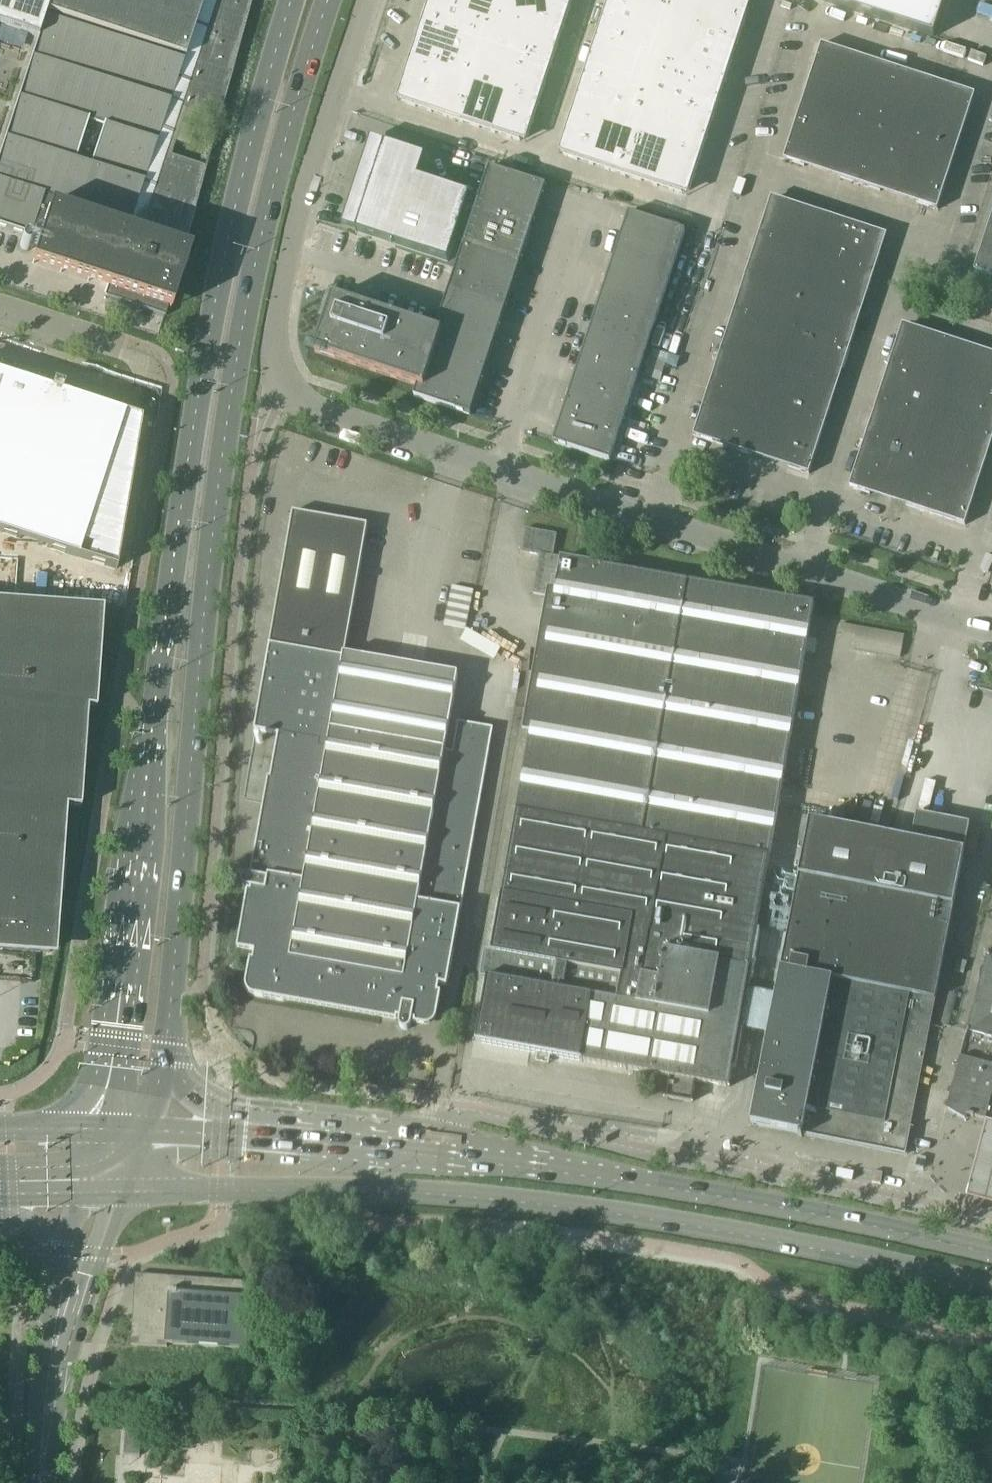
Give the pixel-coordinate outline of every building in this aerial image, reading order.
[(40,239),(32,264),(107,288),(108,289),(105,296),(165,316),(166,315),(168,308),(171,309),(190,252),(184,250),(207,167),(171,156),(186,111),(219,122),(225,100),(252,0),(39,0),(28,34),(38,37),(0,152),(0,226),(40,239)] [(28,34),(39,0),(0,0),(0,24),(28,34)] [(421,23),(487,45),(499,7),(478,0),(430,0),(429,2),(428,2),(427,7),(423,21),(422,21),(421,23)] [(499,7),(564,28),(565,26),(564,26),(569,11),(570,11),(571,7),(573,0),(501,0),(499,7)] [(596,36),(596,39),(661,60),(673,22),(641,11),(608,0),(607,3),(608,3),(603,17),(601,22),(597,36),(596,36)] [(608,0),(641,11),(645,0),(608,0)] [(641,11),(673,22),(680,0),(645,0),(641,11)] [(673,22),(705,32),(716,0),(680,0),(673,22)] [(705,32),(738,43),(739,41),(743,26),(744,26),(745,22),(749,10),(744,2),(739,0),(716,0),(705,32)] [(935,38),(948,0),(819,0),(935,38)] [(499,7),(487,45),(552,66),(552,64),(557,49),(559,45),(558,45),(563,30),(564,28),(499,7)] [(673,22),(661,60),(726,81),(727,79),(726,79),(731,64),(733,60),(732,60),(737,45),(738,45),(738,43),(705,32),(673,22)] [(410,59),(409,61),(442,72),(474,83),(487,45),(421,23),(421,26),(416,40),(414,45),(415,45),(410,59)] [(584,74),(583,77),(648,98),(661,60),(596,39),(595,41),(591,55),(590,55),(589,60),(584,74)] [(822,44),(803,102),(842,115),(859,60),(841,54),(842,51),(822,44)] [(487,45),(474,83),(506,93),(539,104),(540,102),(544,87),(545,87),(546,83),(551,68),(552,66),(487,45)] [(661,60),(648,98),(714,119),(714,117),(719,102),(721,98),(720,98),(725,83),(726,81),(661,60)] [(859,60),(842,115),(880,127),(899,69),(879,62),(877,66),(859,60)] [(403,83),(399,94),(403,102),(411,105),(411,106),(416,107),(427,111),(430,112),(442,72),(409,61),(408,64),(409,64),(404,78),(402,83),(403,83)] [(899,69),(880,127),(918,139),(935,85),(917,79),(919,75),(899,69)] [(442,72),(430,112),(432,112),(443,116),(448,118),(448,117),(459,121),(461,122),(474,83),(442,72)] [(572,112),(571,115),(604,125),(636,136),(648,98),(583,77),(583,79),(578,93),(576,98),(577,98),(572,113),(572,112)] [(474,83),(461,122),(464,123),(464,122),(475,126),(475,127),(480,128),(491,131),(491,132),(493,133),(506,93),(474,83)] [(935,85),(918,139),(957,152),(976,94),(955,87),(954,91),(935,85)] [(506,93),(493,133),(496,133),(507,137),(511,139),(512,138),(520,141),(528,137),(529,134),(532,125),(534,121),(533,121),(538,106),(539,107),(539,104),(506,93)] [(648,98),(636,136),(668,146),(701,157),(702,155),(706,140),(707,140),(708,136),(712,121),(713,121),(714,119),(648,98)] [(803,102),(784,160),(805,167),(806,163),(824,169),(842,115),(803,102)] [(564,136),(561,147),(565,156),(573,158),(573,159),(578,160),(589,164),(591,165),(604,125),(571,115),(570,117),(571,117),(566,132),(565,131),(564,136)] [(842,115),(824,169),(842,175),(841,178),(861,185),(880,127),(842,115)] [(604,125),(591,165),(594,165),(605,169),(610,171),(610,170),(621,174),(623,175),(636,136),(604,125)] [(880,127),(861,185),(881,191),(882,188),(900,194),(918,139),(880,127)] [(636,136),(623,175),(626,176),(626,175),(637,179),(637,180),(642,181),(653,184),(653,185),(655,186),(668,146),(636,136)] [(371,139),(362,167),(375,172),(415,185),(418,178),(425,157),(385,144),(371,139)] [(918,139),(900,194),(918,200),(917,203),(938,210),(957,152),(918,139)] [(668,146),(655,186),(658,186),(669,190),(673,192),(674,191),(682,194),(690,190),(694,178),(696,174),(695,174),(700,159),(701,159),(701,157),(668,146)] [(329,311),(327,317),(315,352),(417,386),(414,397),(471,415),(546,185),(489,167),(443,309),(436,330),(354,303),(354,304),(334,297),(329,311)] [(362,167),(351,199),(365,204),(405,217),(415,185),(375,172),(362,167)] [(405,217),(396,245),(422,253),(444,186),(418,178),(415,185),(405,217)] [(444,186),(422,253),(448,262),(470,195),(444,186)] [(765,216),(759,236),(817,255),(830,216),(775,198),(769,217),(765,216)] [(351,199),(342,227),(356,232),(396,245),(405,217),(365,204),(351,199)] [(610,461),(686,231),(629,212),(553,442),(610,461)] [(974,270),(991,276),(991,215),(974,270)] [(830,216),(817,255),(875,274),(881,254),(878,253),(884,234),(830,216)] [(756,257),(750,275),(805,293),(817,255),(759,236),(752,256),(756,257)] [(817,255),(805,293),(859,311),(865,293),(868,294),(875,274),(817,255)] [(741,292),(734,312),(792,331),(805,293),(750,275),(744,293),(741,292)] [(805,293),(792,331),(850,350),(857,330),(853,329),(859,311),(805,293)] [(731,333),(725,351),(780,369),(792,331),(734,312),(728,332),(731,333)] [(897,343),(890,363),(948,382),(961,343),(906,325),(900,344),(897,343)] [(792,331),(780,369),(834,387),(840,369),(844,370),(850,350),(792,331)] [(948,382),(991,396),(991,353),(961,343),(948,382)] [(716,368),(709,389),(712,390),(713,389),(748,401),(767,408),(780,369),(725,351),(719,369),(716,368)] [(887,384),(881,402),(936,420),(948,382),(890,363),(883,383),(887,384)] [(780,369),(767,408),(786,414),(825,427),(832,406),(828,405),(834,387),(780,369)] [(117,570),(142,420),(0,374),(0,532),(117,570)] [(923,458),(942,464),(978,476),(978,477),(981,478),(988,457),(985,456),(991,433),(991,396),(948,382),(936,420),(923,458)] [(703,406),(693,437),(732,449),(748,401),(713,389),(712,390),(707,407),(703,406)] [(748,401),(732,449),(752,456),(754,452),(771,458),(786,414),(767,408),(748,401)] [(872,419),(865,439),(904,452),(923,458),(936,420),(881,402),(875,420),(872,419)] [(786,414),(771,458),(790,464),(788,468),(809,474),(825,427),(786,414)] [(865,439),(849,487),(870,494),(871,491),(889,497),(904,452),(865,439)] [(904,452),(889,497),(908,503),(906,506),(926,513),(942,464),(923,458),(904,452)] [(942,464),(926,513),(965,525),(975,495),(972,494),(978,477),(978,476),(942,464)] [(246,888),(248,889),(251,889),(251,892),(248,891),(238,949),(255,953),(253,960),(251,960),(246,984),(246,986),(246,987),(246,988),(247,990),(248,991),(249,992),(251,995),(252,995),(255,996),(397,1022),(398,1019),(400,1019),(400,1024),(400,1025),(400,1026),(400,1027),(401,1028),(402,1029),(403,1030),(404,1031),(406,1031),(407,1030),(409,1030),(410,1029),(411,1027),(412,1026),(412,1025),(413,1021),(415,1022),(415,1024),(424,1026),(427,1026),(428,1026),(430,1026),(432,1024),(433,1023),(434,1022),(435,1021),(436,1020),(437,1019),(437,1017),(441,993),(439,993),(440,985),(448,986),(493,729),(458,722),(452,756),(444,754),(458,675),(344,654),(366,524),(292,512),(254,731),(278,735),(271,778),(268,777),(252,870),(254,870),(254,876),(249,876),(247,876),(246,876),(245,877),(244,878),(243,880),(242,881),(242,883),(242,884),(243,885),(243,886),(245,887),(245,888),(246,888)] [(533,594),(554,598),(515,823),(510,822),(509,828),(513,829),(506,868),(501,867),(499,877),(504,878),(491,952),(487,951),(483,975),(487,976),(475,1042),(670,1076),(667,1097),(693,1102),(696,1081),(730,1087),(733,1067),(736,1068),(754,967),(751,966),(815,603),(553,557),(557,535),(525,529),(521,553),(540,556),(533,594)] [(44,951),(50,952),(52,926),(58,926),(67,806),(81,807),(88,708),(96,708),(103,607),(14,601),(0,600),(0,948),(44,951)] [(857,627),(853,649),(900,657),(904,635),(857,627)] [(796,890),(750,1123),(907,1156),(912,1128),(911,1128),(929,1033),(970,823),(917,813),(911,840),(810,820),(810,821),(796,890)] [(988,954),(947,1110),(986,1120),(991,1122),(991,955),(988,954)] [(954,970),(964,973),(965,969),(967,961),(958,958),(956,966),(954,970)] [(986,1120),(967,1198),(991,1205),(991,1122),(986,1120)] [(136,1275),(131,1345),(167,1348),(168,1344),(253,1350),(256,1299),(253,1299),(254,1283),(136,1275)] [(126,1431),(125,1455),(140,1456),(142,1432),(126,1431)]
